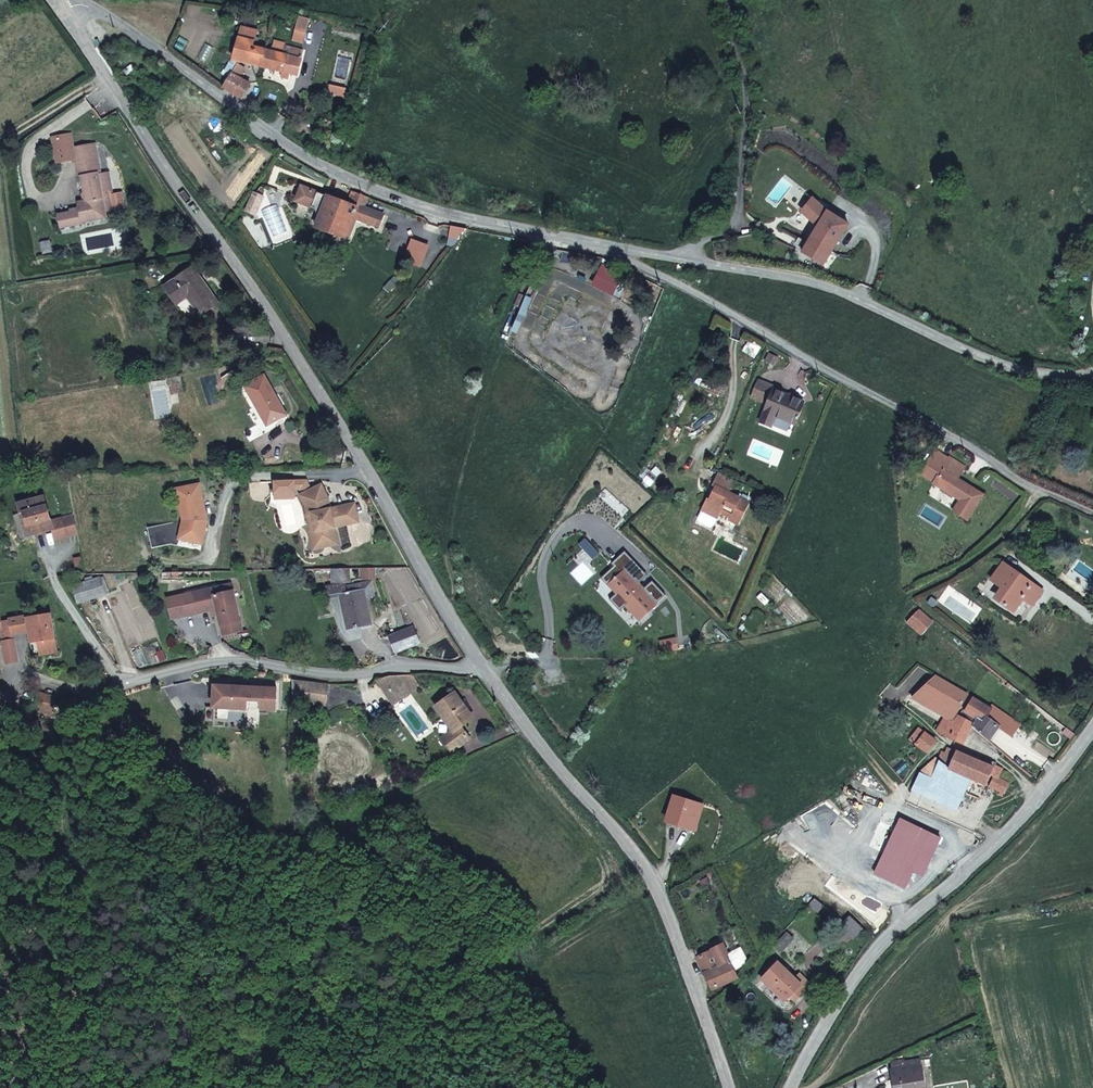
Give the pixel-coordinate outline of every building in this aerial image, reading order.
[(269,30),(249,28),(244,60),(309,79),(317,61),(305,58),(308,49),(292,42),(284,39),(280,48),(271,42),(269,30)] [(260,85),(245,77),(233,90),(252,101),(260,85)] [(103,146),(75,148),(76,176),(86,175),(93,197),(83,199),(84,211),(64,215),(68,231),(110,220),(109,208),(119,205),(115,170),(107,171),(103,146)] [(796,173),(751,215),(767,229),(796,204),(825,230),(810,255),(834,266),(862,225),(837,210),(796,173)] [(355,204),(337,197),(325,229),(359,241),(365,222),(388,230),(392,214),(373,207),(374,199),(360,193),(355,204)] [(437,248),(420,243),(412,255),(428,264),(437,248)] [(222,306),(195,269),(169,288),(182,308),(195,300),(207,318),(222,306)] [(264,368),(242,379),(265,428),(287,418),(264,368)] [(817,403),(785,391),(774,413),(809,427),(817,403)] [(970,469),(942,455),(934,470),(946,477),(940,487),(967,504),(961,516),(974,523),(991,497),(965,478),(970,469)] [(744,484),(722,476),(717,501),(713,498),(707,512),(728,520),(729,516),(748,526),(757,502),(740,492),(744,484)] [(204,483),(179,490),(184,516),(183,533),(201,547),(214,529),(204,483)] [(326,486),(305,500),(319,550),(344,545),(341,528),(359,522),(356,502),(335,507),(326,486)] [(55,505),(29,516),(34,536),(54,530),(58,543),(87,537),(78,514),(58,517),(55,505)] [(625,549),(599,575),(637,613),(657,593),(634,571),(641,564),(625,549)] [(1051,591),(1009,564),(995,582),(1008,591),(1002,601),(1024,613),(1031,604),(1039,610),(1051,591)] [(234,580),(180,597),(191,622),(220,613),(225,638),(249,633),(234,580)] [(379,580),(329,589),(331,603),(344,601),(350,629),(376,623),(370,599),(382,597),(379,580)] [(58,615),(1,623),(6,646),(61,643),(58,615)] [(962,684),(943,675),(921,700),(950,719),(943,732),(973,742),(981,719),(991,725),(988,737),(1003,744),(1014,724),(998,717),(1004,709),(981,698),(971,709),(955,699),(962,684)] [(288,691),(218,685),(216,710),(290,713),(293,699),(333,705),(335,684),(290,677),(288,691)] [(481,718),(459,690),(439,705),(456,726),(446,735),(459,744),(481,718)] [(1004,768),(966,755),(953,771),(999,785),(1004,768)] [(712,803),(678,794),(671,817),(700,829),(712,803)] [(898,820),(873,873),(904,887),(909,876),(921,881),(941,840),(898,820)] [(731,941),(700,959),(717,990),(747,975),(731,941)] [(813,986),(783,958),(769,976),(795,1003),(813,986)] [(894,1064),(896,1087),(940,1087),(934,1060),(894,1064)]
